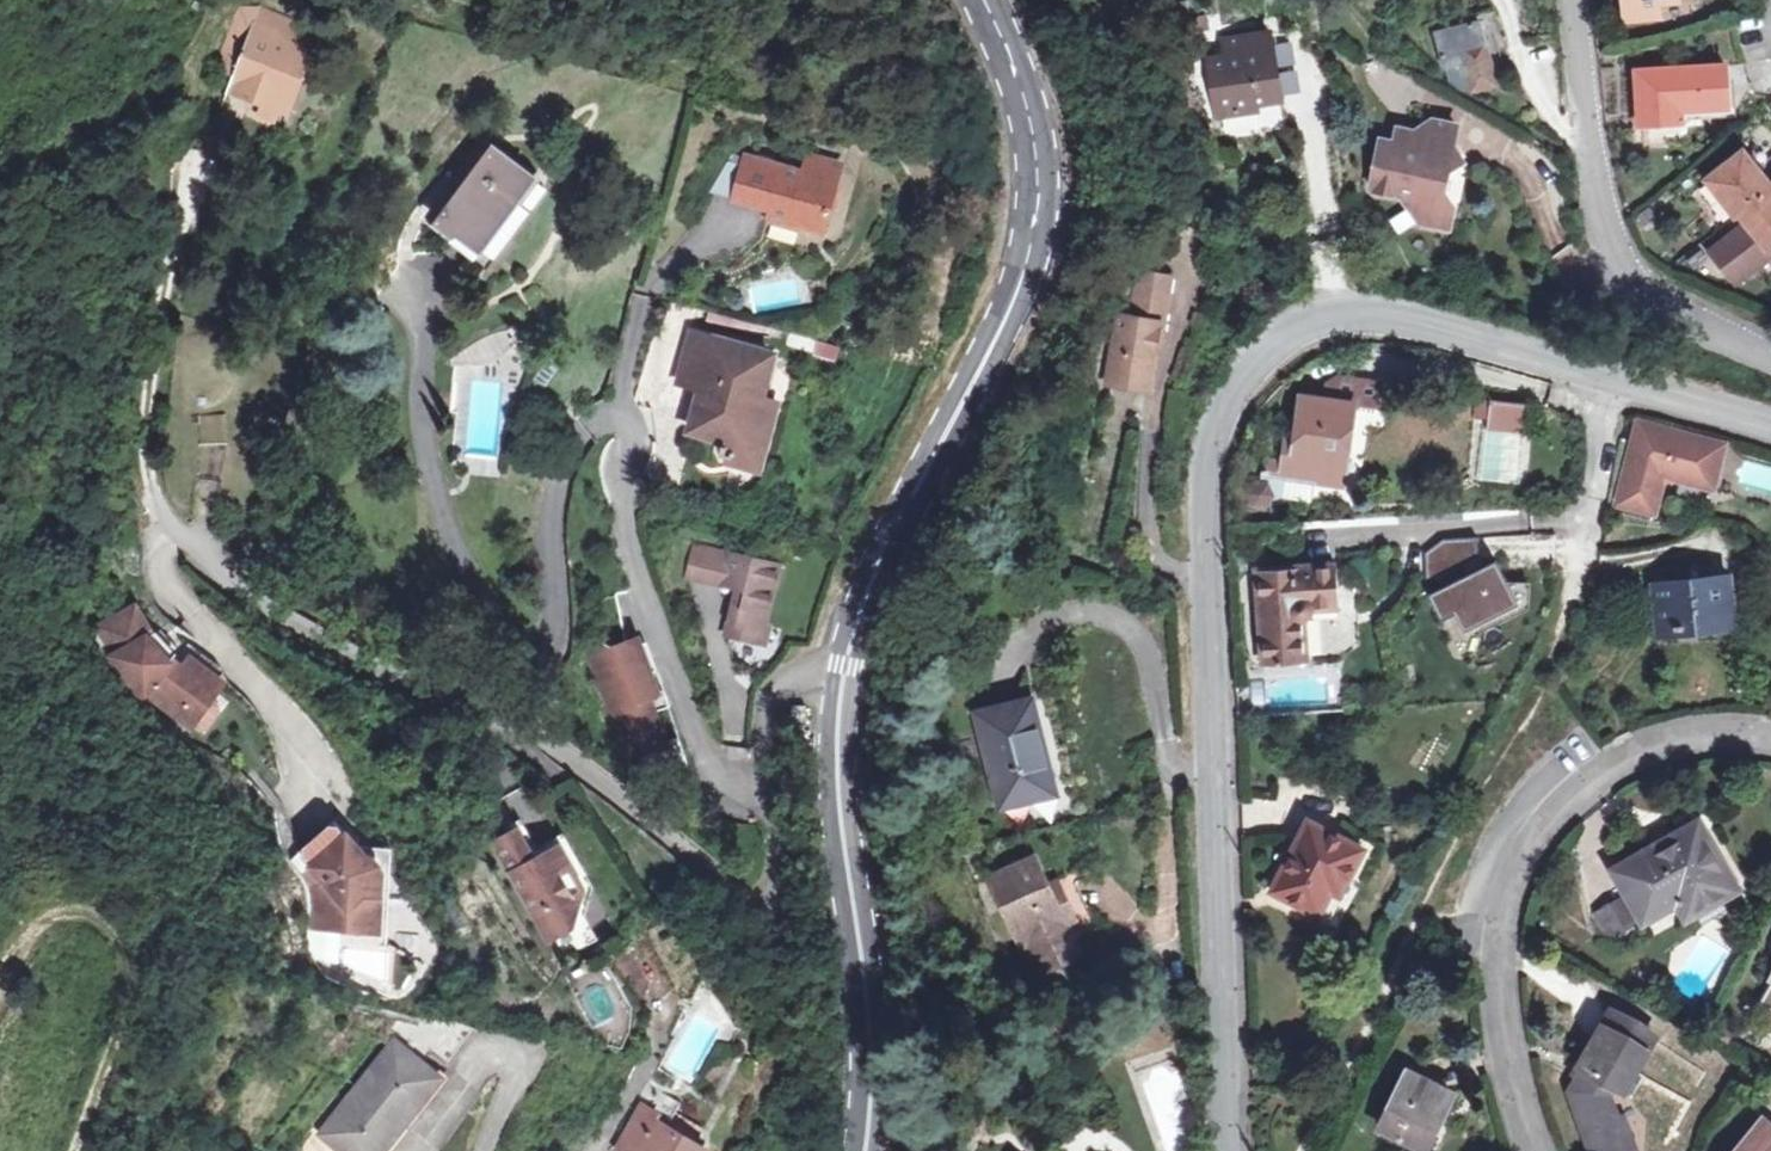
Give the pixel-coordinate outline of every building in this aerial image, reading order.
[(1626,19),(1661,15),(1659,2),(1675,0),(1624,0),(1626,19)] [(263,3),(257,18),(309,38),(319,42),(325,26),(263,3)] [(284,104),(309,38),(257,18),(253,30),(237,24),(222,66),(238,72),(232,85),(284,104)] [(1446,69),(1449,68),(1453,82),(1465,88),(1472,87),(1473,91),(1497,85),(1482,20),(1437,31),(1446,69)] [(1210,64),(1219,117),(1243,113),(1242,107),(1283,99),(1271,32),(1225,41),(1229,61),(1210,64)] [(1640,124),(1682,122),(1681,111),(1727,109),(1725,66),(1637,71),(1640,124)] [(1437,156),(1455,145),(1459,124),(1438,119),(1411,137),(1399,134),(1397,143),(1382,140),(1373,187),(1413,196),(1411,205),(1423,220),(1451,227),(1456,205),(1444,188),(1447,173),(1437,156)] [(491,145),(435,219),(430,226),(476,261),(537,181),(491,145)] [(1739,212),(1770,187),(1742,152),(1706,180),(1734,216),(1739,212)] [(736,198),(772,208),(769,215),(822,229),(841,164),(810,155),(804,173),(748,157),(736,198)] [(1770,187),(1739,212),(1748,221),(1710,251),(1734,283),(1761,263),(1756,256),(1770,245),(1770,187)] [(1151,388),(1157,352),(1162,323),(1167,323),(1174,277),(1140,271),(1133,319),(1120,318),(1110,381),(1151,388)] [(1287,291),(1291,303),(1302,299),(1298,287),(1287,291)] [(677,382),(702,390),(719,394),(713,416),(696,411),(692,429),(723,439),(719,453),(757,463),(766,430),(760,428),(766,405),(756,402),(770,356),(690,333),(677,382)] [(1370,383),(1338,378),(1337,387),(1329,386),(1327,401),(1303,397),(1298,434),(1295,450),(1288,448),(1285,465),(1267,462),(1265,470),(1287,474),(1287,476),(1331,482),(1336,456),(1348,457),(1355,405),(1367,407),(1370,383)] [(719,394),(702,390),(696,411),(713,416),(719,394)] [(1490,418),(1525,420),(1527,402),(1480,398),(1478,417),(1490,418)] [(199,440),(226,439),(224,410),(196,411),(199,440)] [(1525,420),(1490,418),(1490,425),(1492,426),(1500,426),(1524,429),(1525,420)] [(1725,448),(1638,426),(1638,427),(1725,450),(1725,448)] [(1638,428),(1617,509),(1655,519),(1665,481),(1714,493),(1721,463),(1725,450),(1638,427),(1638,428)] [(1290,433),(1288,448),(1295,450),(1298,434),(1290,433)] [(1344,484),(1348,457),(1336,456),(1331,482),(1344,484)] [(1265,470),(1263,483),(1270,484),(1273,497),(1283,500),(1287,476),(1287,474),(1265,470)] [(1267,507),(1273,497),(1270,484),(1263,483),(1258,483),(1252,494),(1257,505),(1267,507)] [(724,584),(731,552),(697,543),(690,576),(724,584)] [(1427,555),(1429,587),(1442,610),(1453,604),(1464,623),(1505,600),(1485,563),(1473,569),(1472,543),(1444,544),(1427,555)] [(779,564),(731,552),(724,584),(743,589),(736,623),(744,626),(741,639),(760,644),(764,627),(779,564)] [(1314,613),(1314,611),(1314,610),(1314,608),(1341,607),(1337,564),(1260,569),(1265,664),(1308,662),(1306,620),(1310,618),(1313,616),(1314,613)] [(1659,629),(1694,625),(1695,633),(1735,629),(1729,578),(1654,586),(1659,629)] [(149,692),(186,719),(210,686),(184,666),(177,672),(171,667),(177,659),(162,643),(151,649),(147,642),(156,636),(138,608),(102,628),(117,656),(116,657),(123,677),(147,695),(149,692)] [(724,635),(741,639),(744,626),(736,623),(728,622),(724,635)] [(772,629),(764,627),(760,644),(768,646),(772,629)] [(676,738),(638,630),(585,648),(622,756),(676,738)] [(1047,755),(1033,701),(979,714),(1003,807),(1049,796),(1039,757),(1047,755)] [(376,851),(343,817),(308,850),(336,879),(335,924),(375,925),(376,888),(391,888),(391,866),(389,861),(387,857),(384,854),(381,853),(376,851)] [(1686,917),(1728,894),(1714,870),(1724,864),(1699,821),(1615,870),(1626,890),(1643,921),(1678,902),(1686,917)] [(1320,915),(1333,891),(1344,870),(1353,874),(1365,851),(1311,823),(1274,891),(1320,915)] [(532,856),(515,827),(494,839),(548,935),(572,922),(577,902),(560,872),(571,865),(559,842),(532,856)] [(1035,859),(991,880),(1031,963),(1039,959),(1075,942),(1067,924),(1076,920),(1062,891),(1053,895),(1035,859)] [(1714,870),(1728,894),(1738,888),(1724,864),(1714,870)] [(1342,896),(1353,874),(1344,870),(1333,891),(1342,896)] [(1606,941),(1643,921),(1626,890),(1590,912),(1606,941)] [(1075,942),(1039,959),(1045,972),(1081,955),(1075,942)] [(645,977),(624,945),(614,958),(631,985),(645,977)] [(1573,1093),(1593,1150),(1629,1150),(1609,1096),(1616,1084),(1623,1089),(1655,1035),(1612,1010),(1580,1064),(1586,1068),(1573,1093)] [(478,1027),(457,1020),(431,1053),(448,1065),(478,1027)] [(440,1077),(395,1042),(322,1134),(344,1150),(381,1150),(440,1077)] [(1421,1147),(1437,1115),(1442,1118),(1454,1096),(1408,1073),(1381,1126),(1421,1147)] [(698,1144),(655,1119),(658,1114),(642,1104),(621,1143),(634,1150),(696,1150),(700,1144),(698,1144)] [(655,1119),(698,1144),(706,1130),(663,1106),(658,1114),(655,1119)] [(1763,1123),(1739,1150),(1770,1150),(1770,1129),(1763,1123)]
